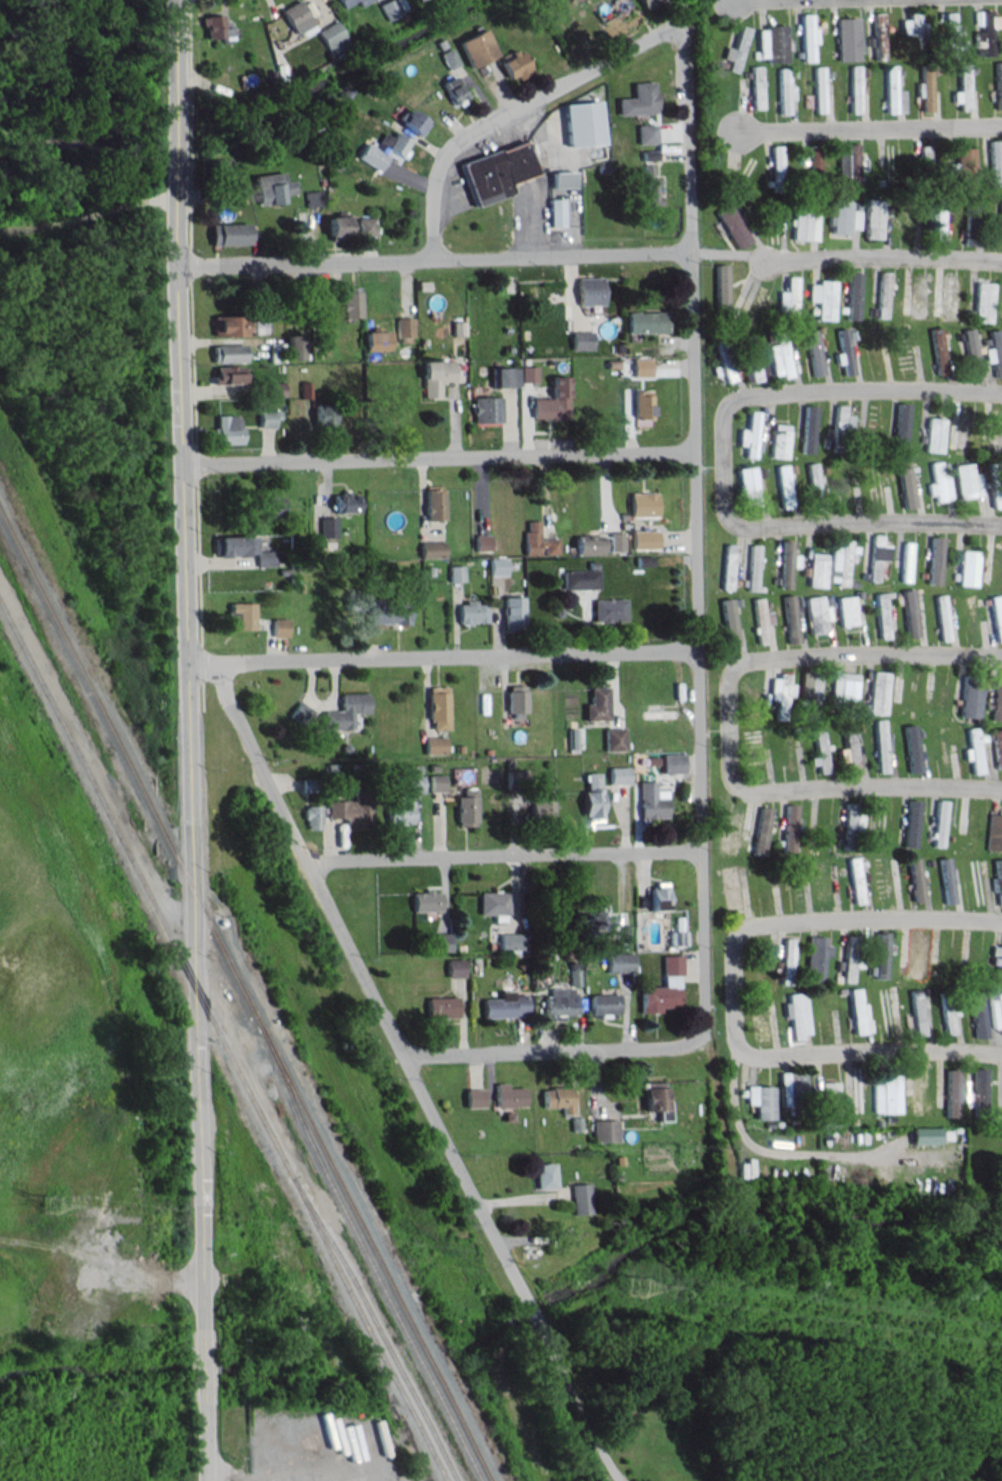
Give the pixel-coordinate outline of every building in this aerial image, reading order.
[(220,13),(221,26),(229,25),(230,33),(206,36),(204,23),(200,23),(199,15),(220,13)] [(461,165),(475,204),(510,191),(507,184),(536,173),(524,141),(461,165)] [(242,314),(242,333),(211,333),(211,314),(242,314)] [(209,343),(241,342),(241,359),(209,360),(209,343)] [(212,365),(238,364),(239,380),(210,382),(209,374),(213,374),(212,365)] [(238,441),(237,416),(232,412),(212,413),(213,426),(209,426),(210,440),(214,440),(214,442),(238,441)] [(249,551),(249,535),(211,535),(211,551),(249,551)] [(251,627),(251,601),(227,601),(227,609),(224,609),(224,627),(251,627)] [(941,1127),(941,1145),(913,1145),(913,1127),(941,1127)]
